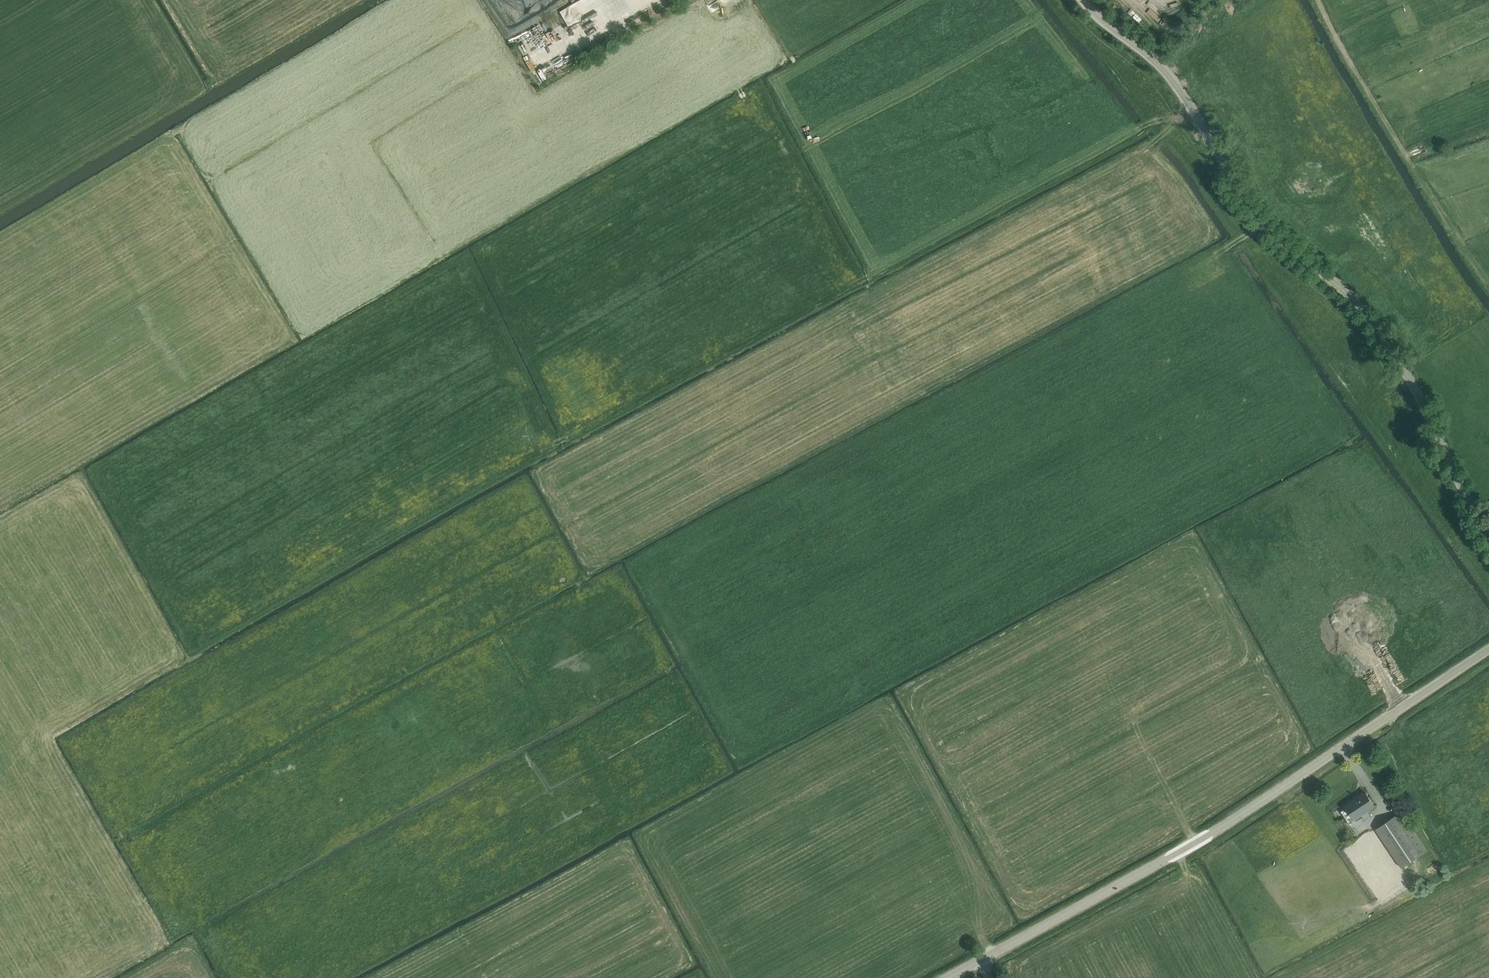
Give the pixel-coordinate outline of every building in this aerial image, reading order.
[(559,8),(567,24),(579,18),(571,2),(559,8)] [(579,43),(587,38),(582,31),(575,36),(579,43)] [(601,41),(607,38),(603,31),(597,34),(601,41)] [(1348,799),(1361,793),(1359,788),(1345,795),(1348,799)] [(1375,806),(1365,791),(1345,805),(1346,808),(1341,811),(1348,823),(1354,819),(1354,820),(1375,806)] [(1401,812),(1376,829),(1401,867),(1427,850),(1401,812)]
